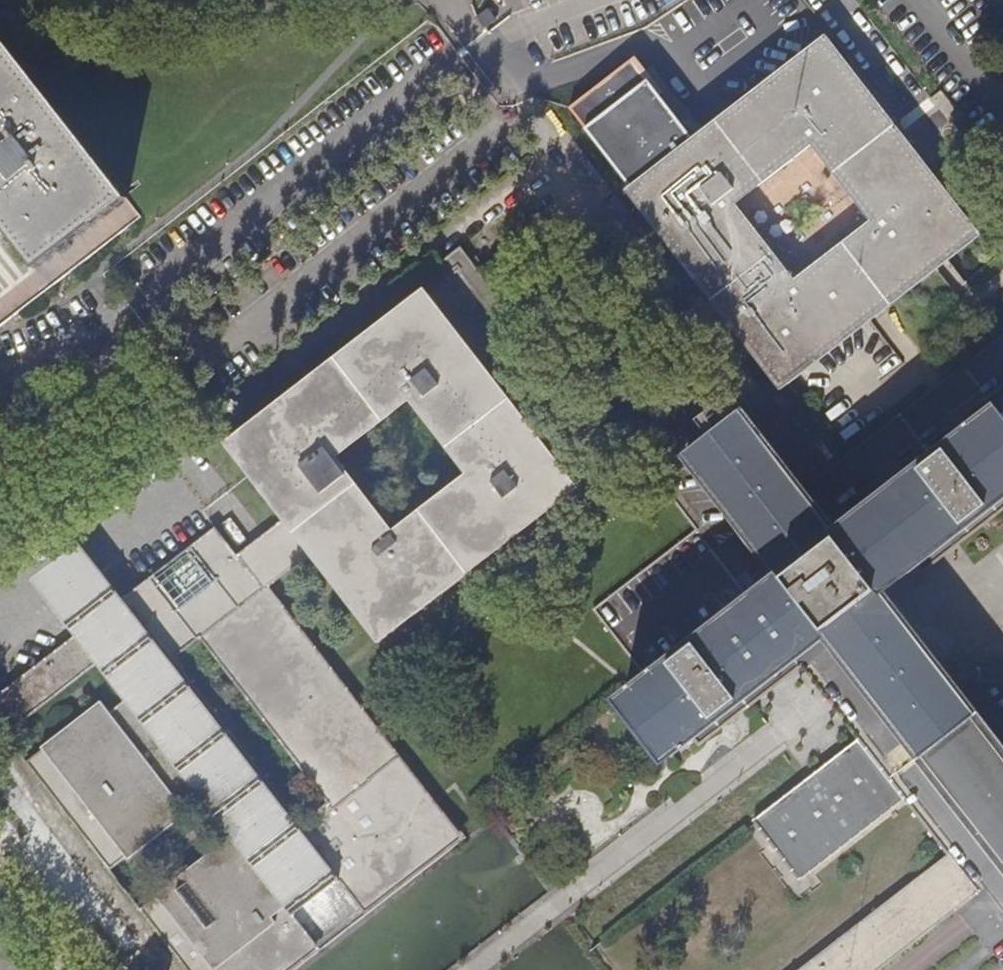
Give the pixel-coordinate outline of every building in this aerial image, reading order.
[(824,45),(697,144),(631,60),(570,108),(635,192),(782,380),(939,256),(969,232),(922,170),(972,130),(940,90),(930,97),(855,0),(804,0),(850,61),(841,68),(824,45)] [(493,22),(487,14),(480,20),(486,27),(493,22)] [(123,195),(5,41),(0,45),(0,223),(32,265),(123,195)] [(0,223),(0,324),(140,217),(123,195),(32,265),(0,223)] [(48,754),(31,767),(107,865),(123,852),(128,859),(141,849),(187,813),(177,799),(193,787),(230,836),(168,885),(156,895),(161,902),(145,914),(188,969),(279,969),(312,944),(454,834),(264,590),(316,550),(380,633),(568,484),(477,366),(519,333),(465,264),(424,297),(235,445),(296,524),(244,564),(216,528),(191,547),(221,585),(180,617),(151,579),(124,599),(114,586),(67,624),(74,635),(12,684),(0,694),(0,726),(4,731),(31,709),(94,659),(129,704),(113,716),(101,702),(55,738),(43,747),(48,754)] [(593,609),(651,681),(628,699),(670,753),(742,697),(778,669),(794,657),(825,697),(860,741),(889,717),(917,693),(943,672),(912,634),(879,590),(1002,493),(1002,428),(993,414),(837,536),(739,412),(689,451),(657,477),(696,531),(593,609)] [(34,580),(67,624),(114,586),(81,543),(34,580)] [(982,678),(943,672),(917,693),(889,717),(860,741),(809,779),(751,824),(796,884),(905,801),(947,854),(796,969),(880,969),(956,911),(1002,969),(1002,681),(982,678)]
